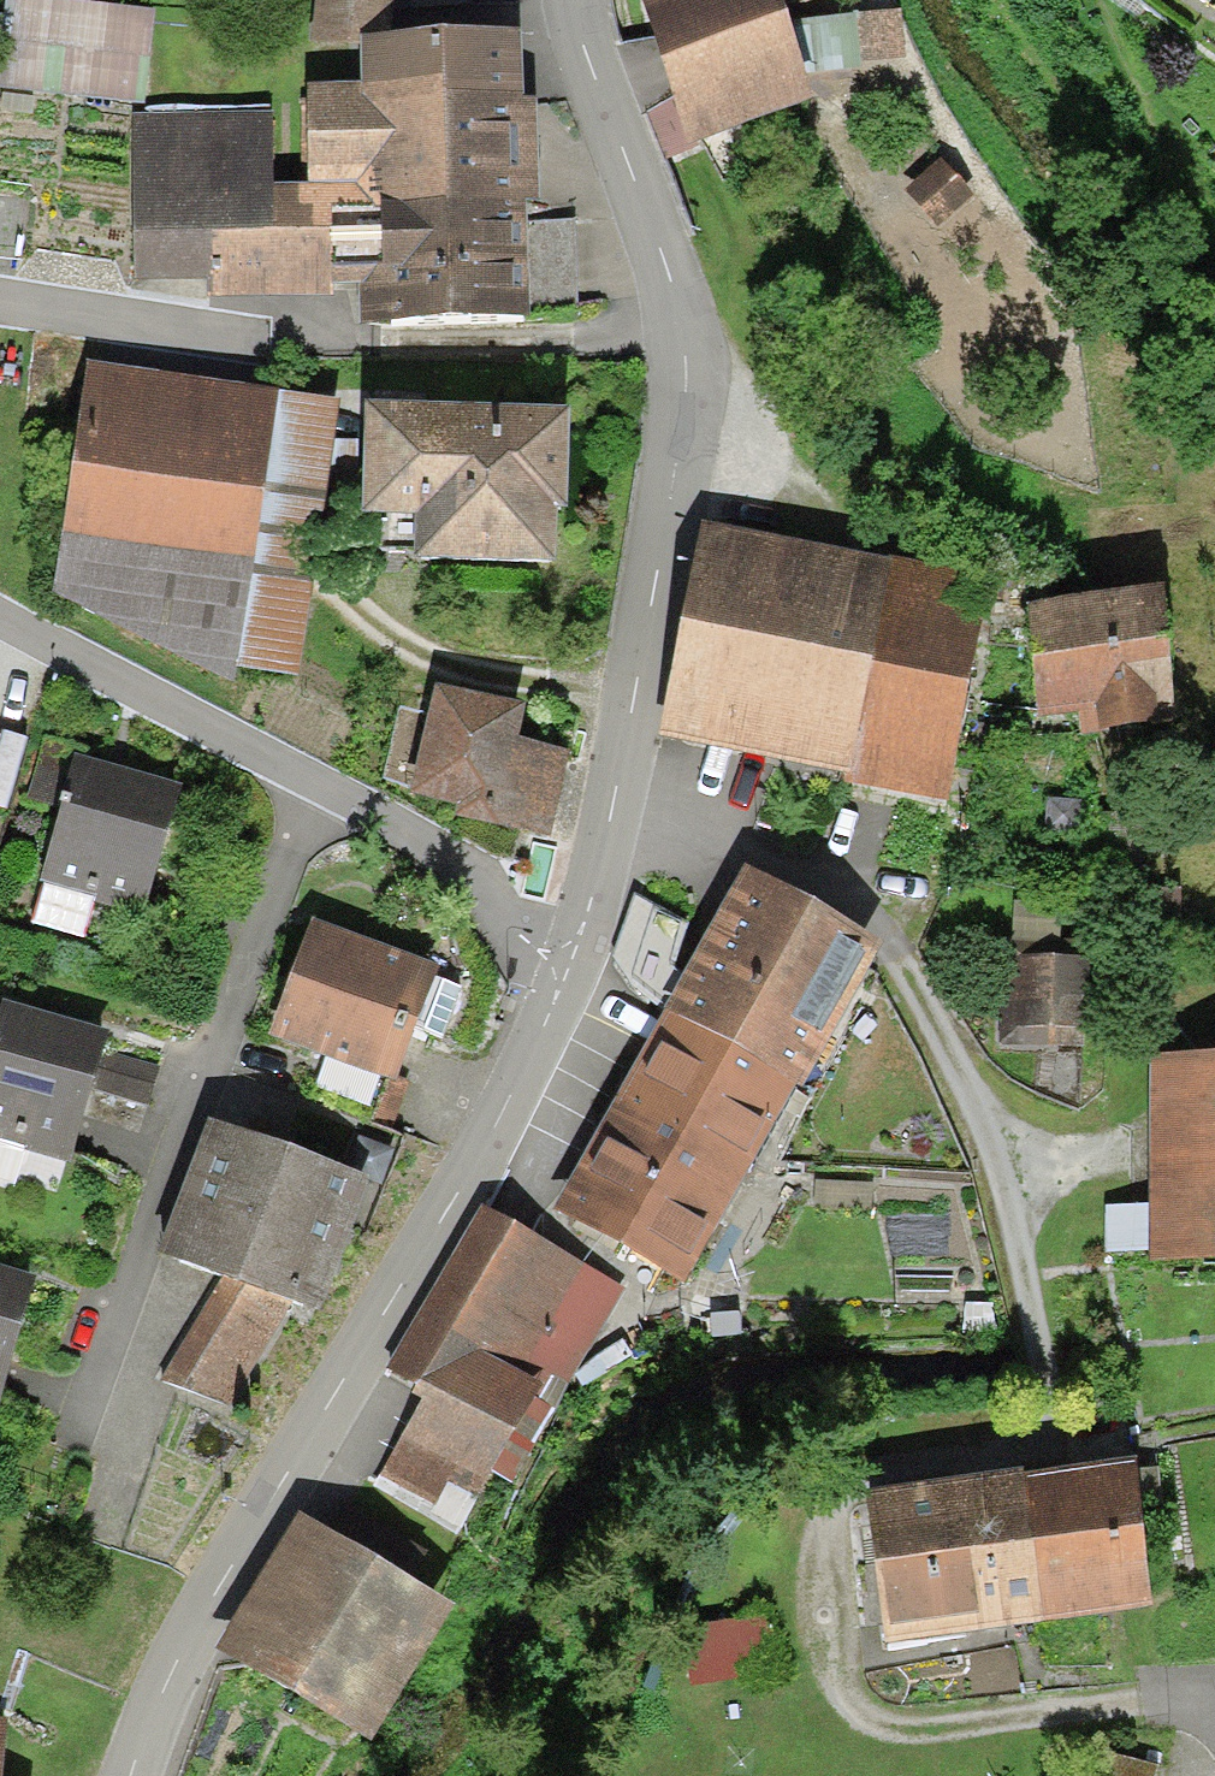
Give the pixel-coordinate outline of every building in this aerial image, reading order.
[(38,0),(0,0),(0,93),(144,109),(154,12),(38,0)] [(389,37),(392,9),(393,0),(314,0),(309,47),(360,47),(360,38),(389,37)] [(392,9),(457,7),(457,0),(393,0),(392,9)] [(670,101),(646,112),(663,156),(811,104),(779,0),(640,0),(670,101)] [(900,14),(800,24),(805,77),(905,68),(900,14)] [(529,319),(577,307),(576,223),(522,223),(522,203),(536,202),(535,103),(521,104),(521,36),(389,37),(360,38),(360,47),(360,85),(304,86),(306,188),(272,188),(271,115),(132,117),(135,283),(213,282),(213,298),(329,296),(329,284),(363,283),(363,322),(529,319)] [(341,403),(89,363),(55,588),(237,675),(296,684),(341,403)] [(408,410),(363,409),(361,517),(421,520),(420,561),(555,567),(557,513),(568,516),(570,416),(408,410)] [(849,773),(889,563),(707,528),(665,736),(849,773)] [(889,563),(849,773),(847,784),(945,802),(987,582),(889,563)] [(1161,595),(1025,612),(1039,721),(1076,717),(1078,738),(1177,726),(1161,595)] [(526,711),(433,691),(411,794),(463,805),(461,819),(546,837),(564,754),(519,744),(526,711)] [(179,789),(77,760),(42,883),(44,884),(34,921),(82,935),(92,902),(143,916),(179,789)] [(1043,834),(1079,835),(1081,801),(1045,799),(1043,834)] [(883,948),(744,870),(664,1014),(797,1087),(802,1090),(883,948)] [(1012,943),(1002,943),(997,1046),(1087,1050),(1091,961),(1060,960),(1063,903),(1014,900),(1012,943)] [(438,969),(314,923),(289,989),(270,1040),(321,1059),(308,1094),(392,1125),(409,1080),(398,1075),(438,969)] [(3,1004),(0,1014),(0,1144),(70,1164),(92,1087),(147,1103),(156,1070),(101,1054),(107,1034),(3,1004)] [(553,1212),(683,1286),(797,1087),(664,1014),(553,1212)] [(1148,1059),(1150,1210),(1151,1261),(1214,1259),(1214,1057),(1148,1059)] [(262,1142),(212,1124),(159,1254),(222,1278),(157,1384),(228,1409),(292,1304),(321,1316),(371,1185),(380,1188),(395,1151),(363,1139),(349,1174),(262,1142)] [(627,1291),(481,1209),(388,1371),(418,1388),(411,1399),(422,1405),(397,1448),(379,1438),(354,1482),(456,1540),(496,1470),(517,1483),(627,1291)] [(1151,1261),(1150,1210),(1103,1211),(1104,1261),(1151,1261)] [(0,1273),(0,1392),(33,1283),(0,1273)] [(1027,1478),(864,1501),(883,1643),(1153,1607),(1134,1470),(1031,1484),(1027,1478)] [(451,1614),(293,1519),(216,1645),(374,1740),(451,1614)] [(761,1628),(685,1633),(688,1680),(764,1674),(761,1628)] [(1075,1747),(1067,1775),(1156,1775),(1158,1769),(1075,1747)]
